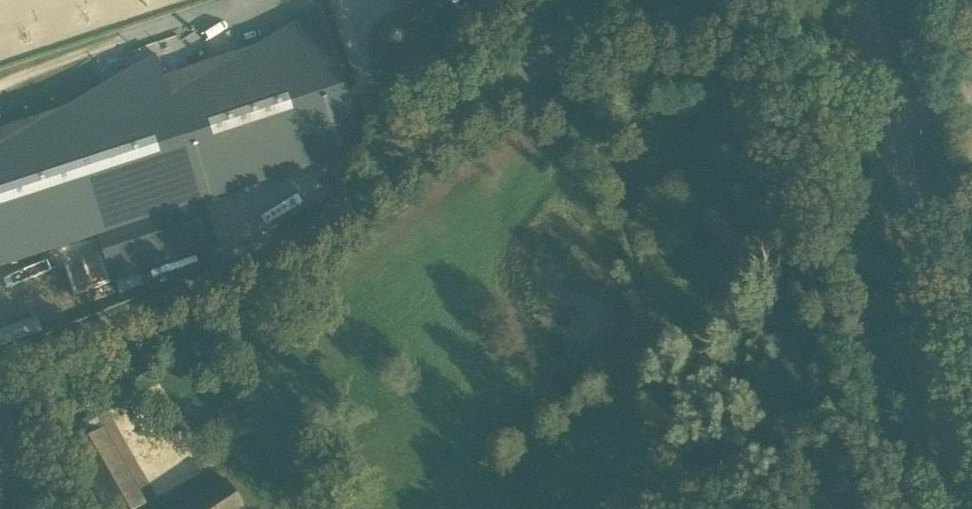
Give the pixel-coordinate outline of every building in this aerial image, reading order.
[(0,127),(0,265),(362,147),(321,22),(161,75),(154,54),(99,72),(106,92),(0,127)] [(239,407),(236,409),(233,403),(223,409),(226,414),(223,416),(234,435),(249,426),(239,407)] [(70,446),(106,508),(135,508),(145,503),(101,428),(70,446)] [(847,473),(842,474),(840,474),(835,479),(830,485),(814,506),(819,508),(852,508),(856,482),(855,477),(852,474),(847,473)] [(225,479),(181,508),(245,508),(225,479)]
